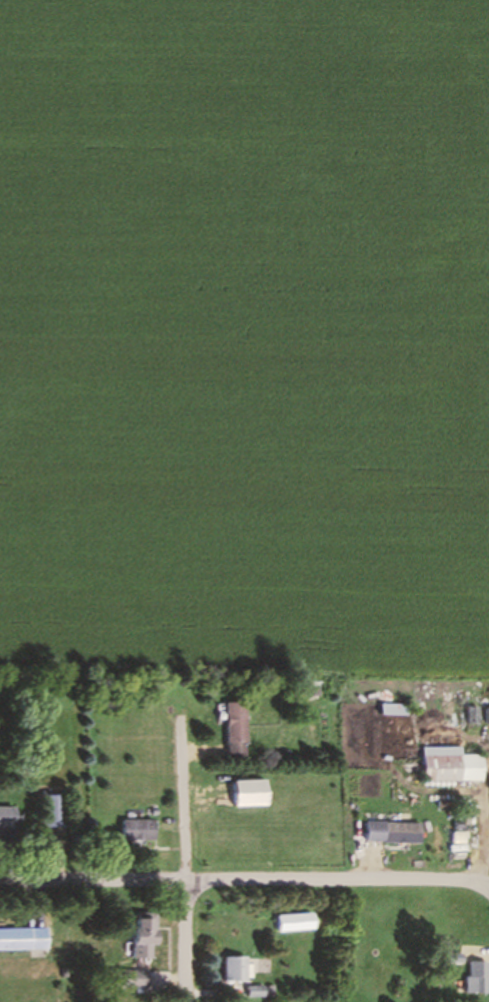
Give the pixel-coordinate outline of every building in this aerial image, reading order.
[(310,695),(323,695),(323,681),(310,682),(310,695)] [(245,702),(225,702),(225,759),(245,759),(245,702)] [(403,714),(403,704),(379,704),(379,714),(403,714)] [(459,747),(421,747),(421,780),(459,780),(459,747)] [(40,826),(65,826),(65,789),(40,789),(40,826)] [(15,807),(0,807),(0,829),(15,829),(15,807)] [(153,840),(153,819),(120,819),(120,840),(153,840)] [(418,822),(361,822),(361,842),(418,842),(418,822)] [(154,912),(133,912),(133,959),(154,959),(154,912)] [(275,932),(311,930),(311,913),(274,915),(275,932)] [(46,950),(46,928),(0,928),(0,950),(46,950)] [(222,957),(222,982),(244,982),(244,957),(222,957)] [(484,962),(465,962),(465,994),(484,994),(484,962)] [(147,971),(113,971),(113,988),(147,988),(147,971)]
